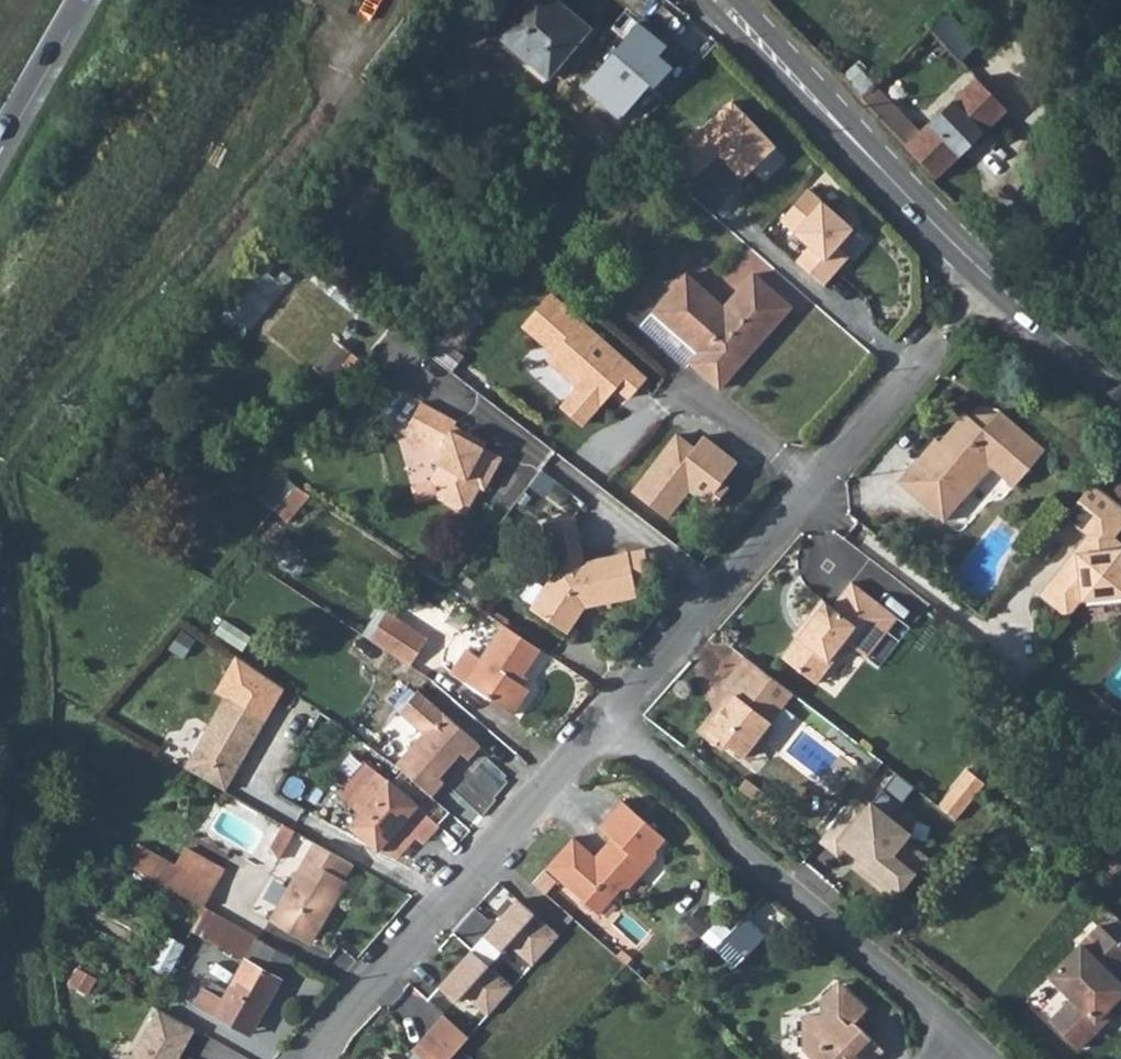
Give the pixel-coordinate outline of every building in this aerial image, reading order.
[(560,0),(527,0),(519,9),(497,34),(547,77),(591,27),(560,0)] [(637,23),(582,88),(616,122),(651,85),(655,88),(673,69),(659,56),(666,48),(637,23)] [(853,60),(837,76),(938,176),(1008,108),(977,77),(935,116),(921,128),(874,80),(853,60)] [(824,287),(850,258),(839,249),(854,229),(807,189),(779,222),(807,247),(796,262),(824,287)] [(683,267),(711,284),(720,268),(692,252),(683,267)] [(683,272),(650,309),(696,351),(688,361),(716,387),(789,306),(750,271),(720,304),(683,272)] [(647,377),(553,294),(525,326),(542,340),(543,338),(557,350),(550,359),(581,386),(564,405),(584,424),(611,393),(607,390),(614,382),(630,397),(647,377)] [(650,309),(635,325),(682,367),(688,361),(696,351),(650,309)] [(316,369),(341,382),(358,351),(334,337),(316,369)] [(444,464),(434,481),(435,495),(466,512),(481,487),(486,490),(504,458),(487,448),(490,443),(457,425),(459,421),(424,401),(408,428),(443,449),(437,460),(444,464)] [(979,420),(972,413),(968,410),(942,438),(938,435),(902,477),(949,519),(995,465),(1018,485),(1050,447),(1004,407),(999,413),(993,420),(979,420)] [(676,434),(631,492),(666,520),(688,493),(707,504),(739,461),(702,434),(693,446),(676,434)] [(263,496),(290,520),(312,495),(285,471),(263,496)] [(435,495),(434,481),(419,481),(419,497),(435,497),(435,495)] [(1069,515),(1095,535),(1095,543),(1089,550),(1083,551),(1078,547),(1042,592),(1072,617),(1087,599),(1120,596),(1120,537),(1119,535),(1120,533),(1120,499),(1098,481),(1069,515)] [(552,577),(529,610),(568,636),(586,610),(637,600),(634,586),(628,553),(584,562),(575,517),(542,523),(552,577)] [(634,586),(651,582),(644,550),(628,553),(634,586)] [(810,625),(803,633),(787,653),(809,671),(813,667),(824,675),(852,642),(870,655),(901,617),(857,582),(839,604),(826,593),(804,620),(806,621),(810,625)] [(387,617),(370,643),(410,669),(427,644),(387,617)] [(540,648),(504,625),(480,660),(484,663),(468,686),(512,715),(529,691),(518,682),(540,648)] [(793,686),(748,650),(727,677),(738,686),(718,711),(713,706),(700,722),(717,736),(721,731),(743,749),(755,734),(762,739),(778,720),(771,714),(793,686)] [(419,695),(400,715),(470,762),(480,749),(419,695)] [(185,773),(225,795),(265,723),(224,700),(185,773)] [(423,735),(396,767),(433,800),(446,785),(441,781),(461,757),(470,763),(470,762),(400,715),(423,735)] [(966,767),(936,804),(955,820),(981,787),(985,782),(966,767)] [(885,817),(909,787),(892,774),(871,800),(865,795),(829,839),(854,859),(849,865),(892,900),(926,858),(900,838),(904,833),(885,817)] [(736,787),(754,801),(762,791),(743,777),(736,787)] [(388,781),(348,825),(376,851),(382,846),(395,860),(416,838),(423,843),(438,823),(388,781)] [(916,787),(906,800),(945,833),(955,820),(936,804),(916,787)] [(571,837),(544,868),(581,900),(595,885),(610,898),(620,887),(628,887),(654,856),(654,848),(663,838),(619,799),(596,826),(609,837),(593,856),(571,837)] [(272,844),(284,852),(298,830),(286,822),(272,844)] [(130,862),(204,906),(225,860),(189,840),(175,863),(138,842),(130,862)] [(325,850),(317,845),(272,923),(311,945),(327,917),(331,919),(351,885),(349,883),(358,868),(325,850)] [(272,880),(259,904),(273,911),(286,887),(272,880)] [(595,885),(581,900),(597,914),(610,898),(595,885)] [(559,935),(514,892),(468,944),(487,962),(504,941),(532,966),(559,935)] [(209,905),(196,928),(245,956),(258,933),(209,905)] [(1120,968),(1120,945),(1099,924),(1080,943),(1090,954),(1060,984),(1073,997),(1050,1020),(1078,1047),(1097,1027),(1096,1017),(1106,1007),(1120,991),(1120,983),(1113,976),(1120,968)] [(202,988),(194,1002),(251,1034),(292,958),(256,938),(227,989),(212,980),(207,990),(202,988)] [(1060,984),(1090,954),(1080,943),(1050,974),(1060,984)] [(487,962),(468,944),(433,983),(456,1002),(464,994),(488,1016),(513,986),(487,962)] [(820,1014),(822,1014),(822,1004),(842,984),(837,980),(819,998),(820,1014)] [(853,1053),(859,1058),(872,1058),(882,1049),(854,1021),(866,1008),(842,984),(822,1004),(822,1014),(820,1014),(801,1014),(802,1049),(812,1058),(847,1058),(853,1053)] [(126,1058),(181,1058),(179,1058),(194,1026),(153,1006),(126,1058)] [(1096,1017),(1097,1027),(1111,1012),(1106,1007),(1096,1017)] [(419,1041),(432,1054),(438,1058),(450,1058),(470,1037),(445,1013),(419,1041)]
